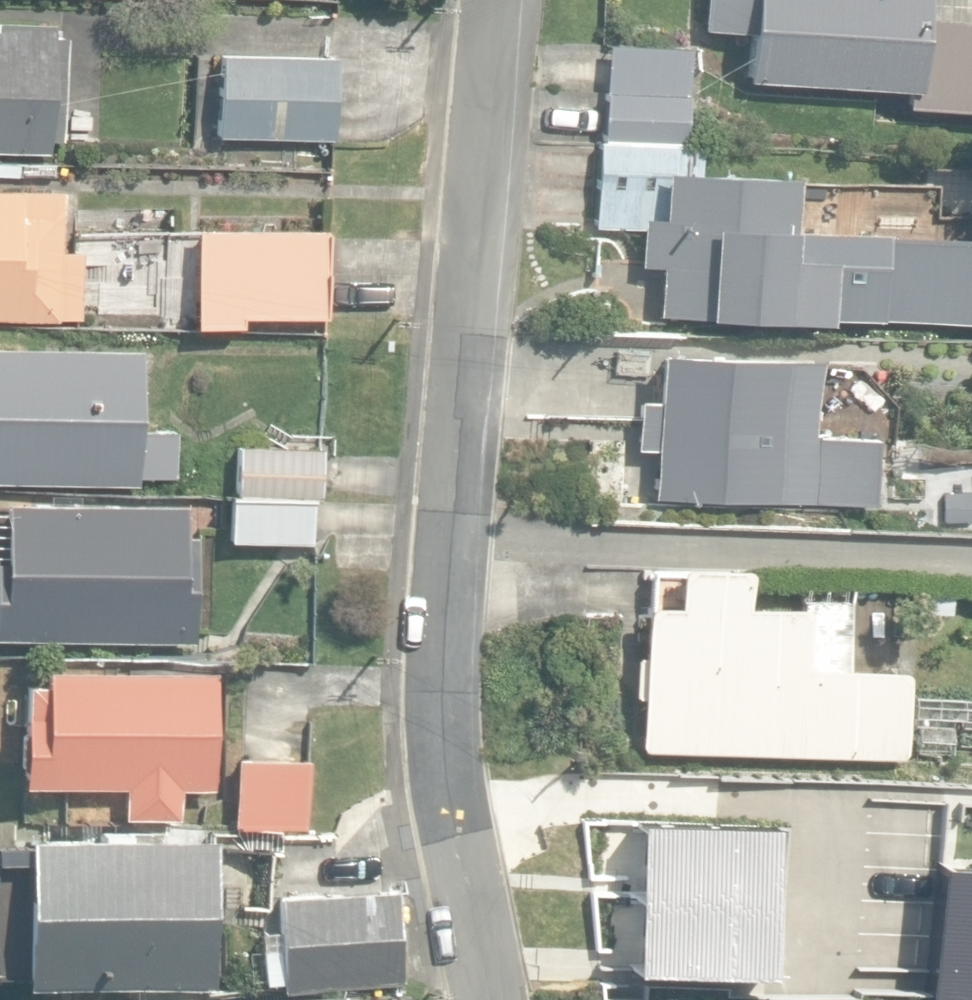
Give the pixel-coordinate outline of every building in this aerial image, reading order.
[(923,0),(792,0),(789,51),(832,54),(829,104),(971,112),(971,3),(923,0)] [(50,156),(51,141),(63,141),(67,36),(54,36),(54,24),(0,22),(0,154),(50,156)] [(603,137),(685,142),(688,94),(686,94),(689,46),(608,41),(603,137)] [(268,141),(328,144),(332,68),(268,64),(225,63),(221,139),(268,141)] [(822,321),(824,257),(788,256),(791,176),(696,172),(697,146),(597,142),(593,228),(639,230),(638,265),(660,266),(658,315),(822,321)] [(58,319),(58,315),(82,315),(84,250),(61,249),(62,189),(0,188),(0,318),(58,319)] [(196,237),(198,324),(323,320),(320,233),(196,237)] [(588,380),(657,382),(659,332),(589,330),(588,380)] [(138,484),(138,476),(140,476),(176,477),(177,433),(140,432),(142,348),(0,346),(0,482),(138,484)] [(651,501),(879,506),(881,435),(821,433),(823,359),(661,355),(660,405),(639,404),(638,456),(652,457),(651,501)] [(236,495),(322,497),(323,446),(237,444),(236,495)] [(232,540),(314,544),(316,500),(234,497),(232,540)] [(183,640),(185,505),(4,503),(3,559),(0,559),(0,638),(183,640)] [(642,746),(909,755),(912,670),(813,666),(815,608),(750,606),(751,569),(682,567),(681,610),(647,609),(642,746)] [(125,816),(180,817),(181,788),(215,789),(217,670),(45,666),(45,681),(22,681),(20,785),(126,787),(125,816)] [(237,757),(235,823),(311,825),(313,759),(237,757)] [(885,842),(969,846),(971,796),(971,790),(887,786),(887,796),(885,842)] [(205,827),(233,828),(234,797),(222,797),(213,804),(205,804),(205,827)] [(712,981),(829,986),(829,985),(829,968),(836,968),(837,946),(830,946),(831,916),(869,918),(871,866),(833,864),(835,820),(719,815),(712,981)] [(19,980),(212,984),(215,838),(23,833),(19,980)] [(285,980),(285,986),(406,980),(401,892),(279,899),(282,948),(264,949),(266,982),(285,980)] [(921,982),(962,985),(965,947),(923,944),(921,982)] [(280,990),(222,990),(222,999),(280,999),(280,990)]
